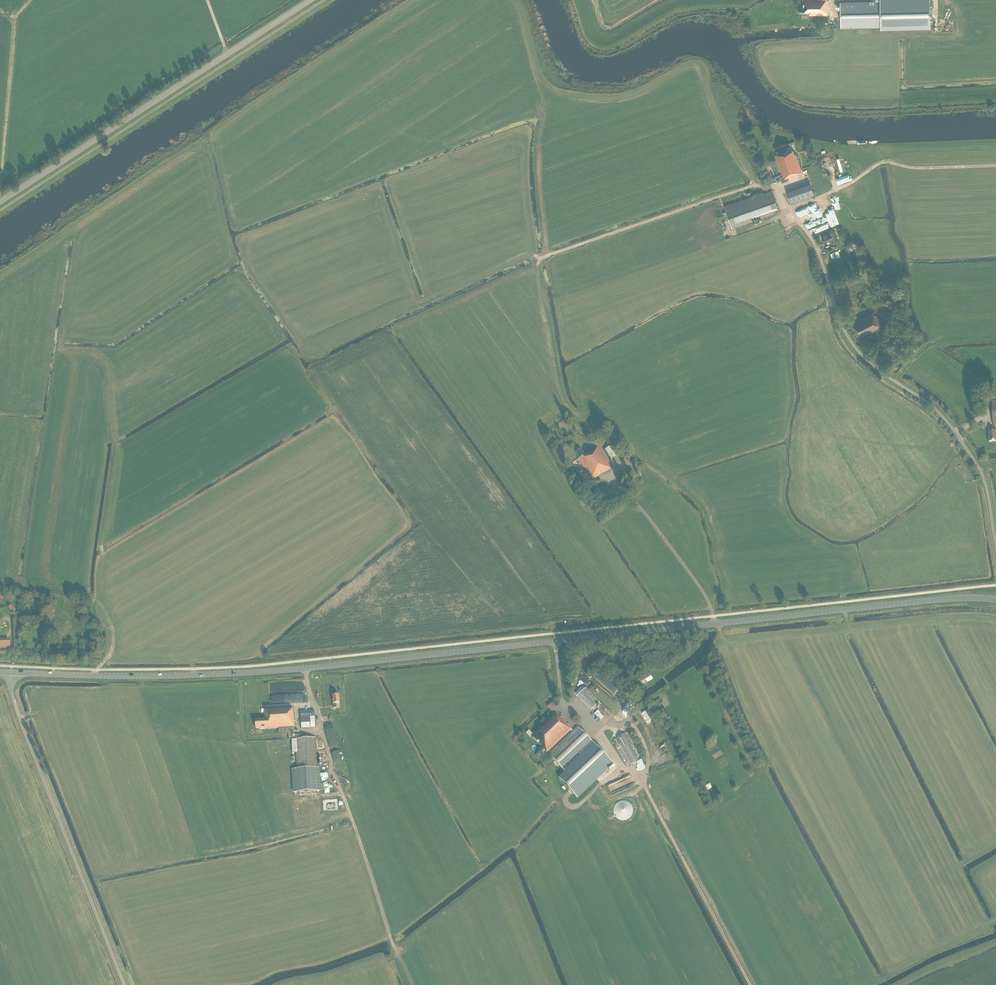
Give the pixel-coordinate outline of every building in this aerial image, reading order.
[(827,0),(803,0),(803,7),(799,7),(799,13),(809,13),(809,14),(829,14),(828,0),(827,0)] [(881,27),(881,28),(930,28),(929,0),(880,0),(880,1),(840,2),(841,27),(881,27)] [(792,150),(789,143),(775,148),(777,154),(775,155),(780,168),(783,176),(780,177),(780,175),(775,176),(777,182),(781,180),(782,183),(788,180),(787,178),(797,174),(797,173),(802,171),(795,154),(793,150),(792,150)] [(849,161),(839,163),(841,172),(851,170),(849,161)] [(806,188),(802,190),(806,201),(810,199),(806,188)] [(727,214),(732,227),(779,210),(772,190),(725,207),(726,211),(723,212),(724,215),(727,214)] [(838,240),(835,230),(829,233),(829,234),(822,236),(824,242),(831,239),(832,242),(838,240)] [(852,248),(851,244),(849,245),(845,246),(847,252),(852,251),(852,250),(854,250),(853,248),(852,248),(851,249),(851,248),(852,248)] [(835,250),(828,251),(831,259),(837,257),(835,250)] [(860,261),(856,251),(847,254),(849,259),(856,256),(856,257),(849,260),(851,264),(860,261)] [(875,316),(873,312),(851,324),(859,338),(881,326),(876,316),(875,316)] [(611,459),(618,455),(612,445),(605,450),(611,459)] [(610,467),(598,448),(585,456),(581,449),(576,452),(580,458),(579,459),(588,475),(585,477),(588,481),(591,479),(605,471),(604,470),(610,467)] [(9,647),(9,639),(0,639),(0,648),(9,647)] [(649,673),(639,679),(641,682),(644,681),(650,677),(651,676),(649,673)] [(591,711),(600,702),(586,688),(577,696),(591,711)] [(295,701),(294,692),(274,692),(274,702),(295,701)] [(552,711),(558,706),(553,701),(548,707),(552,711)] [(256,719),(255,719),(256,727),(256,728),(260,728),(260,729),(278,728),(279,734),(280,734),(288,733),(288,736),(289,739),(293,739),(292,736),(293,736),(293,733),(294,733),(294,731),(294,727),(294,712),(293,712),(292,707),(264,709),(265,719),(257,719),(256,719)] [(665,708),(662,710),(667,719),(670,717),(665,708)] [(301,724),(315,723),(315,716),(314,710),(300,711),(300,718),(301,724)] [(645,711),(642,713),(648,723),(651,720),(645,711)] [(559,718),(556,714),(532,736),(547,752),(571,730),(571,731),(572,730),(560,717),(559,718)] [(548,754),(566,772),(559,778),(577,797),(613,764),(577,727),(548,754)] [(293,739),(291,739),(292,753),(296,753),(297,770),(304,769),(309,769),(310,769),(311,769),(318,768),(316,738),(301,738),(301,734),(295,735),(296,739),(293,739)] [(627,766),(638,760),(624,734),(617,738),(618,739),(613,741),(627,766)] [(304,769),(293,770),(294,792),(319,791),(318,768),(311,769),(310,769),(309,769),(304,769)] [(613,790),(630,785),(627,777),(614,781),(615,786),(612,787),(613,790)] [(629,819),(631,818),(632,816),(633,815),(633,813),(633,811),(633,809),(632,807),(631,806),(630,804),(629,803),(627,802),(625,802),(624,801),(622,802),(620,802),(618,803),(617,804),(616,805),(615,807),(614,809),(614,811),(614,812),(614,814),(615,816),(616,817),(617,819),(619,820),(620,821),(622,821),(624,821),(626,821),(628,820),(629,819)]
